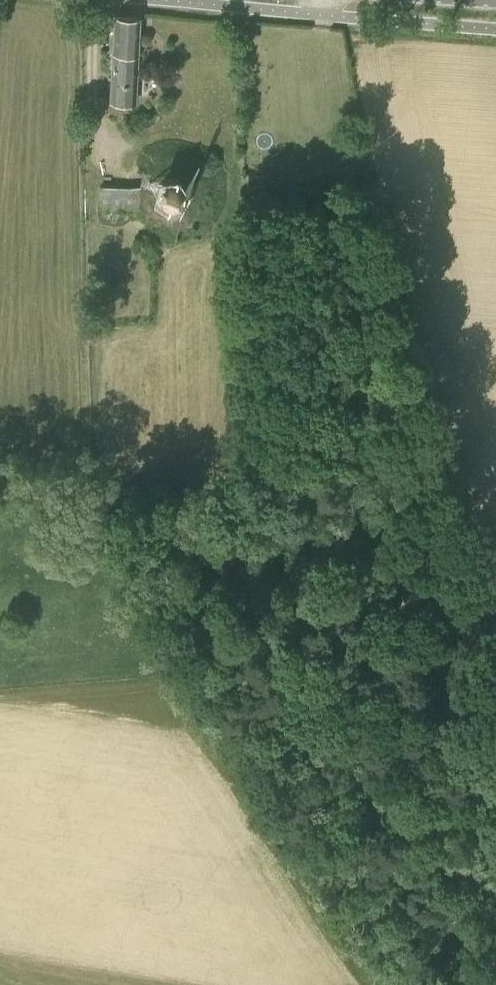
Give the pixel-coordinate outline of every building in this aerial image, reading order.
[(137,51),(138,16),(114,15),(113,51),(111,100),(136,101),(138,51),(137,51)] [(171,203),(173,202),(176,202),(178,201),(180,199),(181,197),(182,195),(183,193),(184,191),(184,189),(184,187),(183,184),(182,182),(181,181),(179,179),(177,178),(175,177),(173,176),(171,176),(169,176),(167,176),(165,177),(163,178),(161,180),(160,182),(158,183),(158,186),(157,188),(157,190),(158,192),(158,194),(159,197),(161,198),(163,200),(164,201),(167,202),(169,203),(171,203)] [(139,211),(140,186),(100,185),(99,209),(139,211)]
